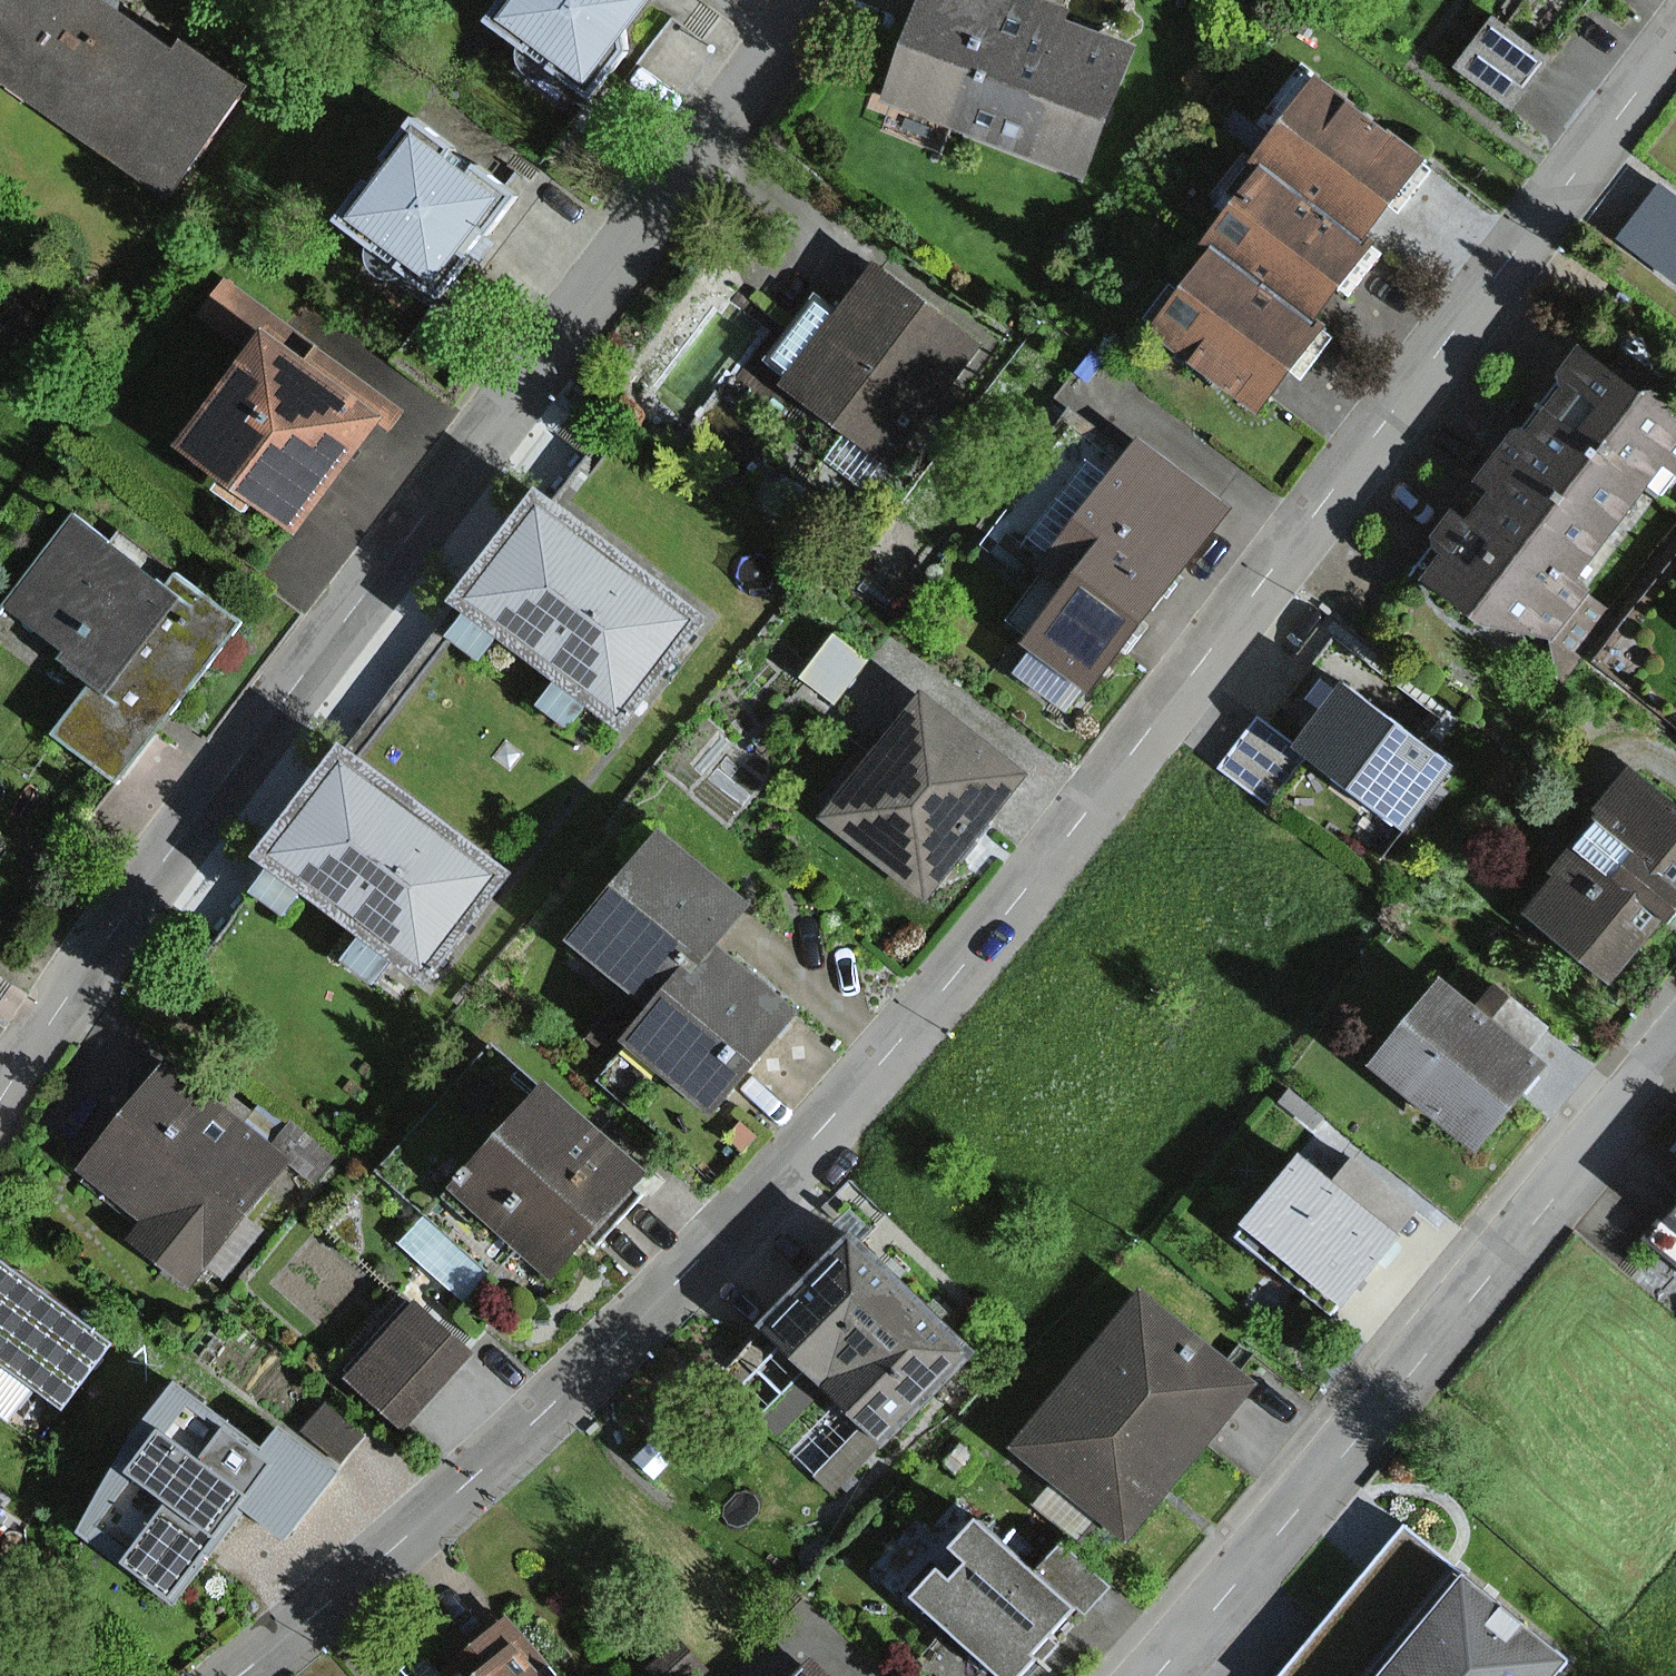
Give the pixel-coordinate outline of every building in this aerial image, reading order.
[(108,0),(0,0),(0,80),(172,192),(241,87),(108,0)] [(485,19),(579,92),(615,50),(616,27),(637,0),(499,0),(485,19)] [(1042,0),(896,0),(861,106),(1081,178),(1123,51),(1041,25),(1049,2),(1042,0)] [(1498,16),(1460,64),(1515,106),(1552,59),(1498,16)] [(1331,85),(1271,163),(1375,242),(1435,164),(1331,85)] [(479,206),(402,144),(342,218),(419,280),(479,206)] [(1283,175),(1224,246),(1236,257),(1327,330),(1386,259),(1283,175)] [(1621,237),(1675,281),(1675,189),(1666,181),(1621,237)] [(1236,257),(1163,342),(1261,424),(1333,339),(1236,257)] [(973,345),(876,274),(795,383),(892,454),(973,345)] [(362,423),(255,338),(180,432),(287,517),(362,423)] [(1553,413),(1648,480),(1666,492),(1675,478),(1675,419),(1575,348),(1553,380),(1568,391),(1553,413)] [(1473,480),(1494,495),(1587,563),(1648,480),(1553,413),(1535,434),(1517,421),(1473,480)] [(1213,519),(1120,445),(1025,563),(1059,590),(1020,638),(1079,685),(1213,519)] [(693,615),(531,492),(452,595),(614,719),(693,615)] [(1451,549),(1428,578),(1506,638),(1520,620),(1580,666),(1632,600),(1587,563),(1494,495),(1475,519),(1457,506),(1434,535),(1451,549)] [(146,592),(75,531),(3,616),(136,729),(230,619),(168,567),(146,592)] [(1441,764),(1350,697),(1377,660),(1327,623),(1222,764),(1274,802),(1312,752),(1401,818),(1441,764)] [(1015,784),(922,712),(835,823),(928,896),(1015,784)] [(504,875),(334,749),(255,855),(425,981),(504,875)] [(1513,914),(1606,989),(1675,902),(1675,820),(1623,778),(1513,914)] [(658,827),(566,937),(651,1009),(713,936),(744,899),(658,827)] [(800,1009),(713,936),(651,1009),(627,1038),(715,1111),(800,1009)] [(1429,987),(1362,1074),(1468,1154),(1535,1067),(1429,987)] [(278,1160),(163,1065),(74,1174),(189,1268),(234,1214),(278,1160)] [(500,1226),(592,1119),(545,1076),(451,1185),(500,1226)] [(592,1119),(500,1226),(557,1274),(649,1166),(592,1119)] [(1287,1164),(1228,1235),(1329,1318),(1388,1247),(1287,1164)] [(820,1374),(904,1283),(845,1229),(761,1320),(820,1374)] [(0,1271),(0,1348),(67,1396),(104,1344),(0,1271)] [(820,1374),(885,1433),(969,1342),(904,1283),(820,1374)] [(1141,1297),(1014,1451),(1117,1535),(1243,1381),(1141,1297)] [(475,1347),(419,1298),(357,1368),(413,1417),(475,1347)] [(173,1395),(83,1512),(123,1543),(175,1583),(230,1512),(276,1547),(332,1475),(276,1432),(256,1458),(173,1395)] [(1579,1648),(1411,1512),(1277,1675),(1556,1675),(1579,1648)] [(904,1594),(1000,1675),(1006,1675),(1072,1601),(972,1515),(904,1594)] [(799,1675),(815,1675),(807,1668),(799,1675)]
